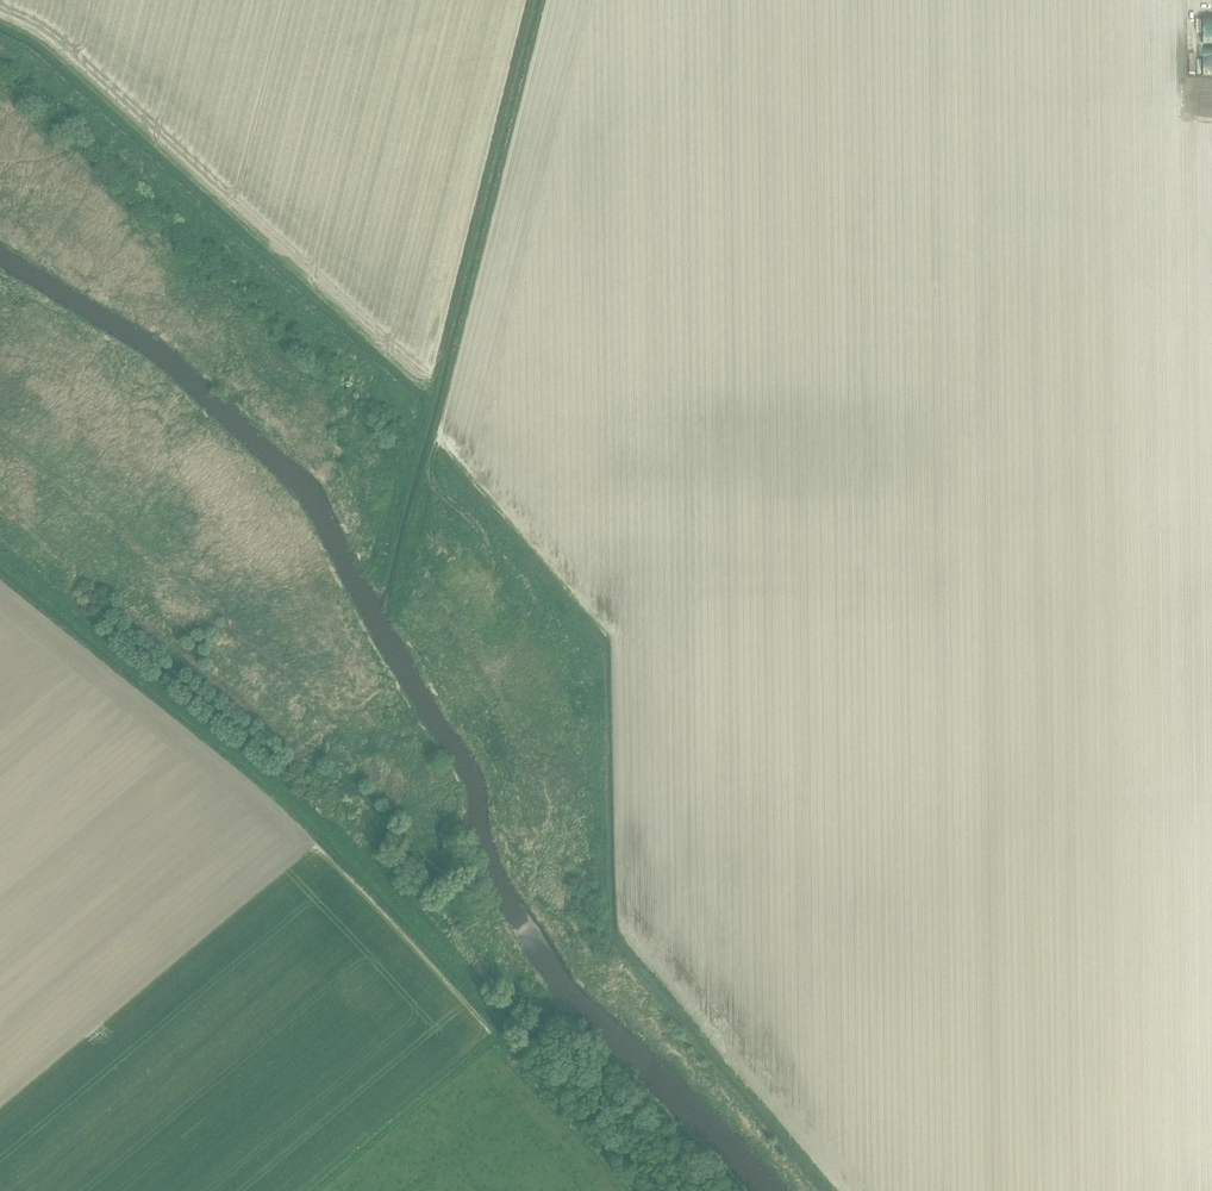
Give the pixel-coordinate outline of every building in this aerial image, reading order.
[(1203,14),(1204,75),(1211,75),(1211,14),(1203,14)]
